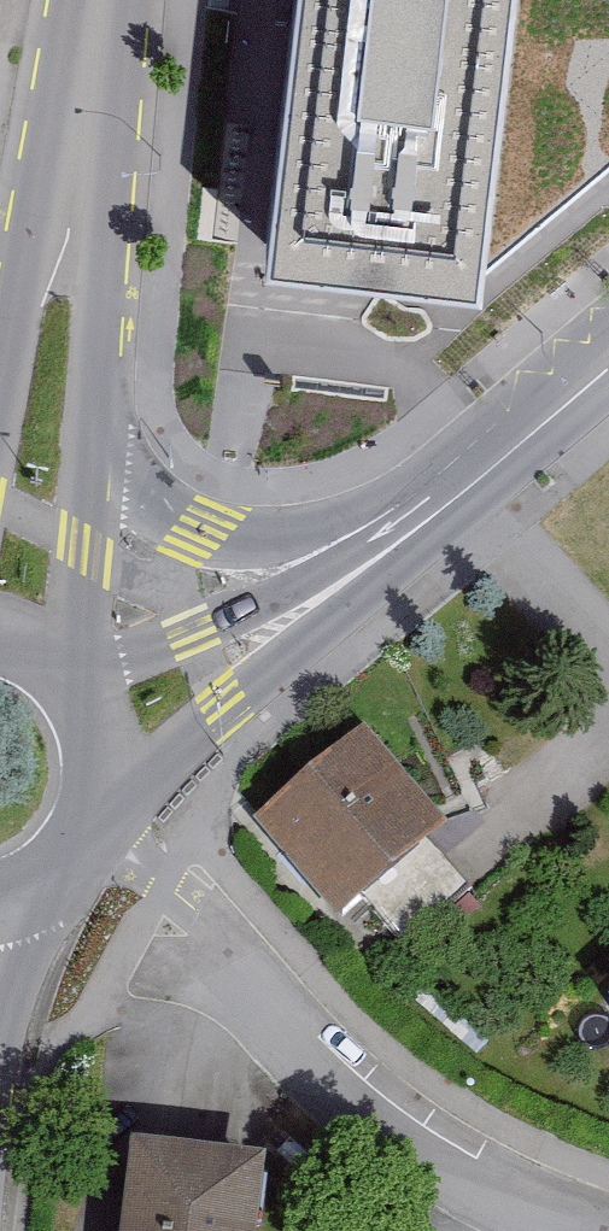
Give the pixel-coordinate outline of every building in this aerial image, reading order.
[(484,0),(291,0),(266,223),(457,244),(484,0)] [(457,244),(608,155),(608,0),(484,0),(457,244)] [(445,840),(361,744),(254,838),(338,933),(445,840)] [(142,1165),(133,1230),(250,1230),(256,1180),(142,1165)]
